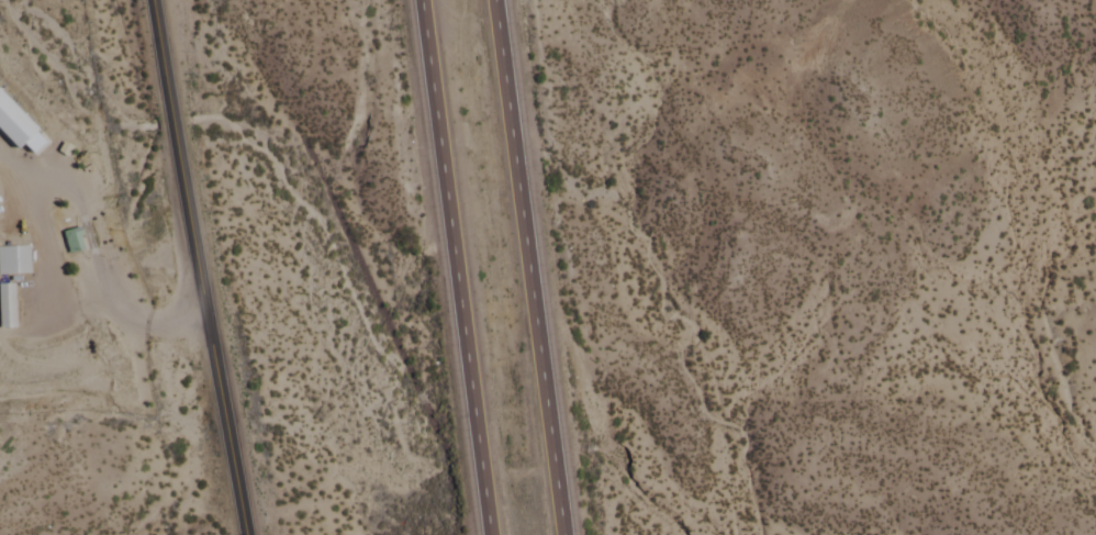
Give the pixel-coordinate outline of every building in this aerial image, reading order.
[(62,236),(66,258),(86,254),(82,232),(62,236)] [(33,279),(33,249),(0,249),(0,279),(33,279)] [(17,288),(0,288),(0,333),(17,333),(17,288)]
